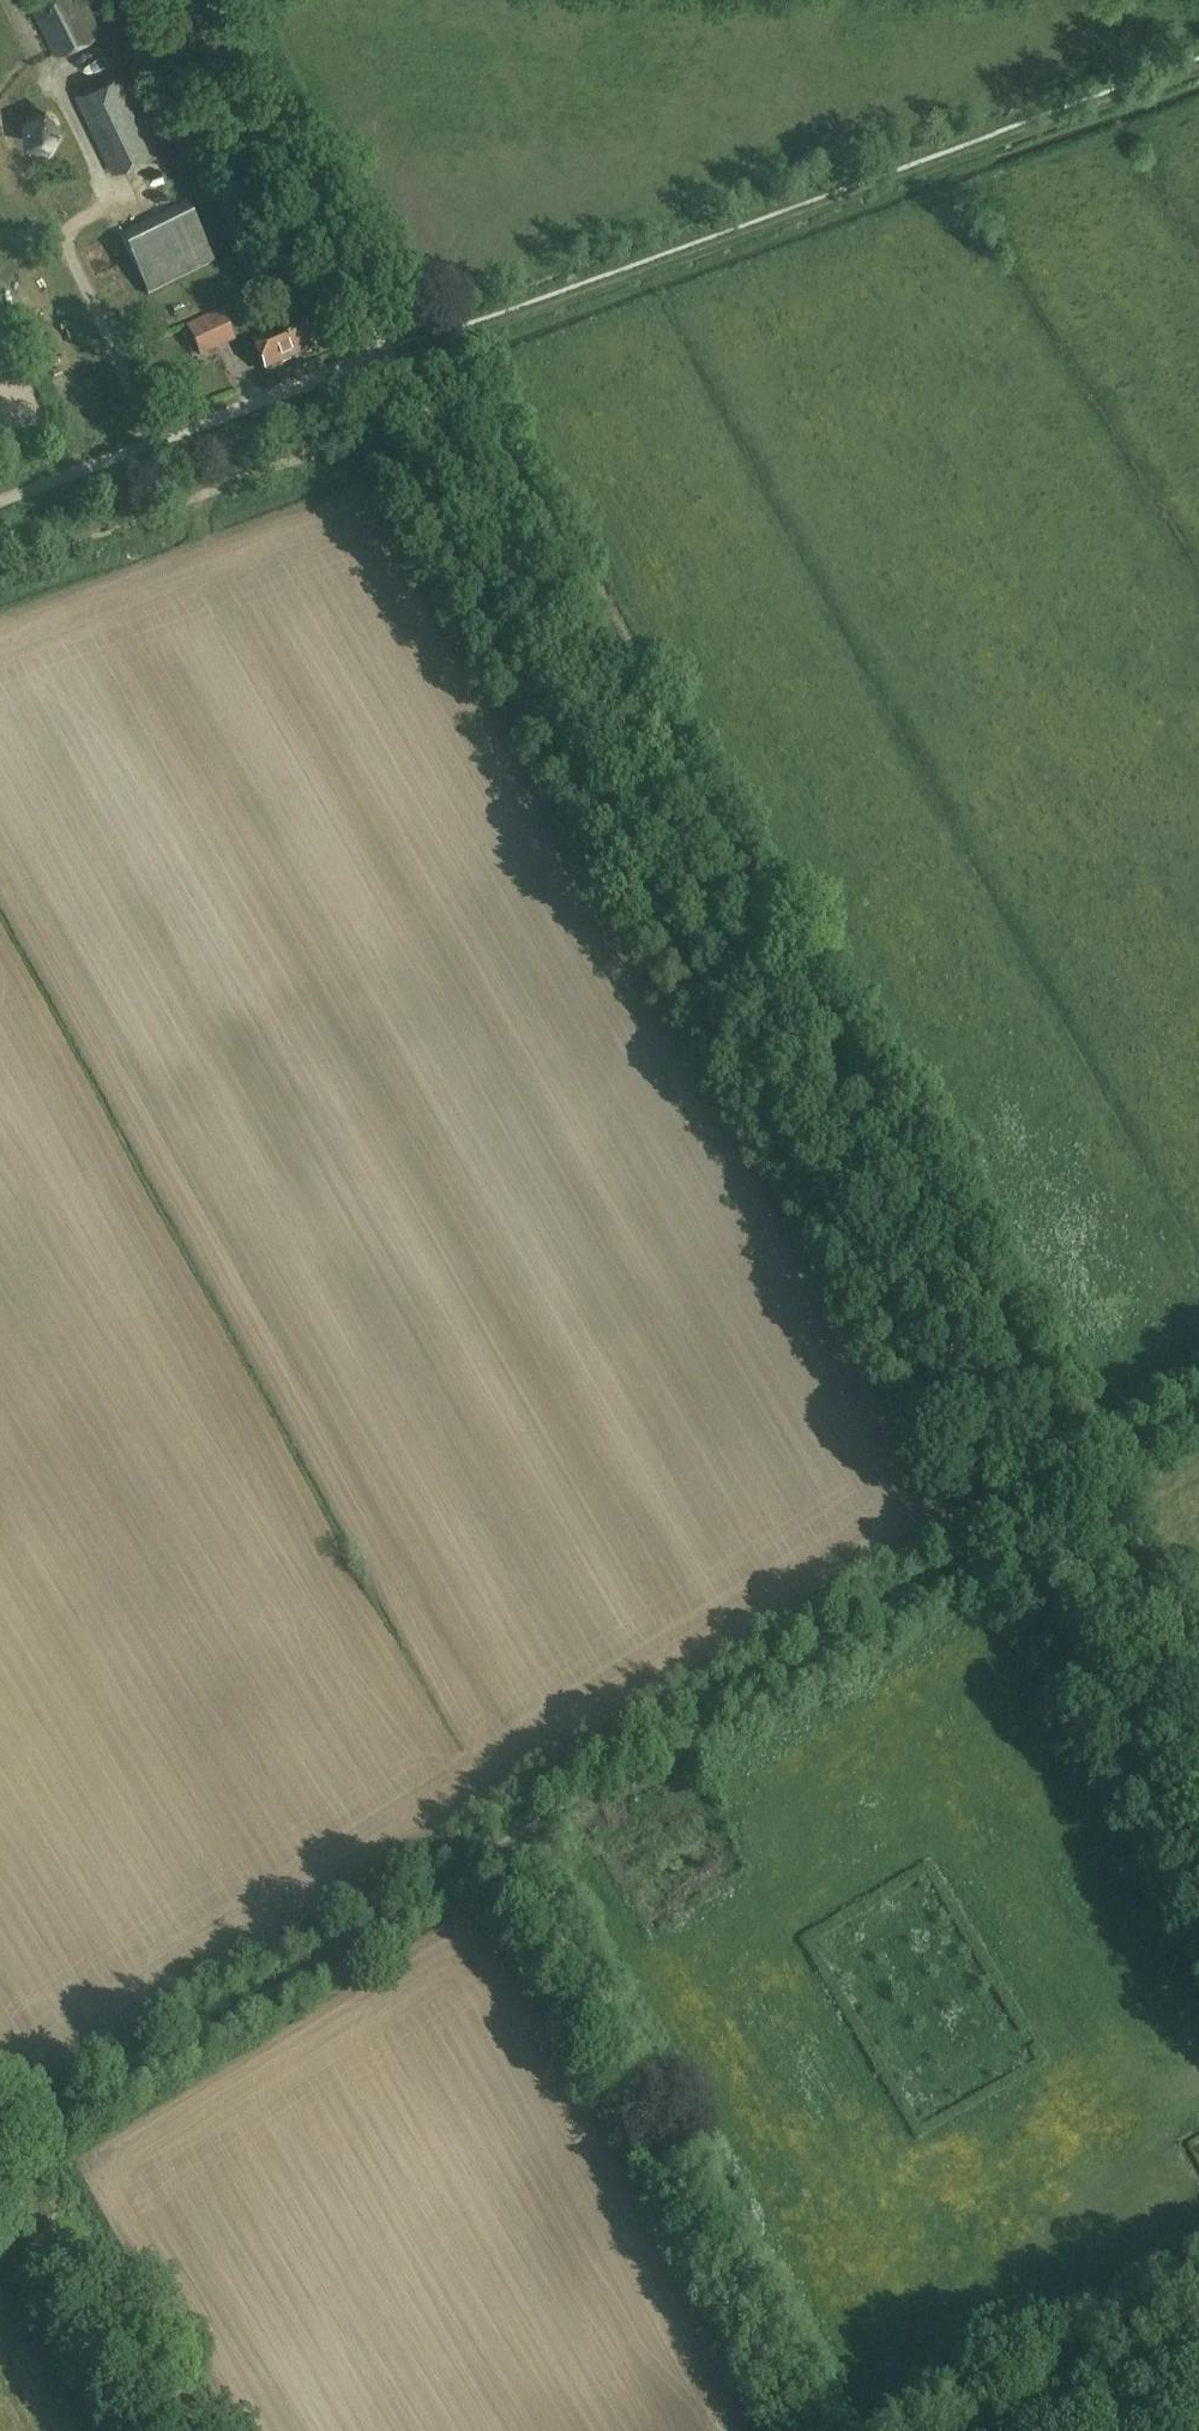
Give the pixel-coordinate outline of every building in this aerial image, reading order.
[(99,29),(85,0),(31,0),(57,51),(99,29)] [(123,72),(76,95),(113,174),(162,149),(123,72)] [(28,126),(32,147),(47,145),(44,124),(28,126)] [(61,203),(81,197),(78,186),(58,192),(61,203)] [(215,262),(187,207),(122,239),(150,294),(215,262)] [(236,341),(229,325),(222,309),(186,325),(194,342),(201,357),(236,341)] [(312,350),(310,346),(312,342),(309,336),(306,335),(301,325),(255,345),(266,370),(312,350)]
